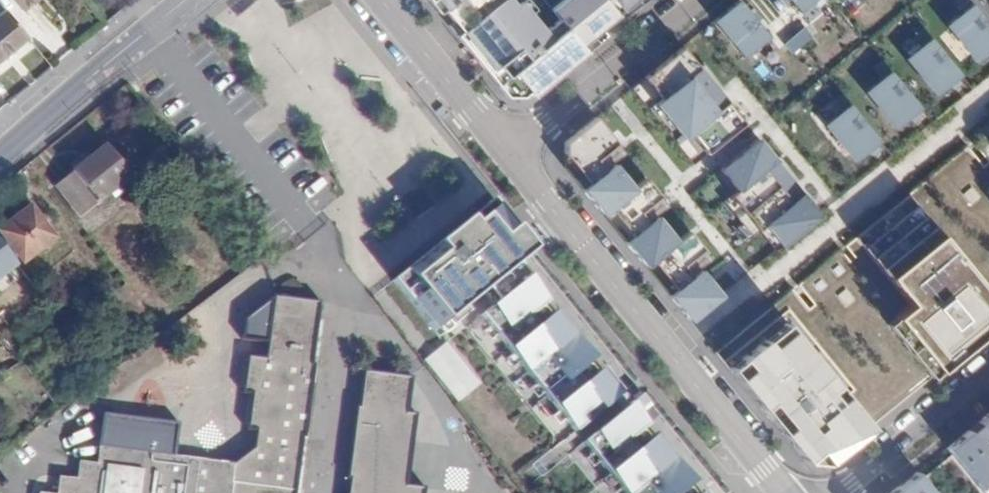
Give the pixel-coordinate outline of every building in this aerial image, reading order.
[(21,11),(35,0),(12,0),(21,11)] [(438,13),(442,9),(452,21),(448,25),(506,97),(522,84),(532,97),(561,74),(556,68),(581,47),(586,53),(608,36),(603,30),(640,0),(564,0),(552,10),(544,0),(428,0),(438,13)] [(774,0),(749,0),(785,55),(812,37),(792,7),(783,13),(774,0)] [(798,11),(812,0),(789,0),(798,11)] [(738,3),(715,22),(743,56),(766,37),(738,3)] [(971,5),(949,23),(979,59),(988,51),(988,28),(971,5)] [(0,15),(0,59),(28,39),(7,10),(0,15)] [(960,75),(929,38),(908,55),(939,92),(960,75)] [(686,48),(635,89),(653,110),(703,68),(686,48)] [(703,68),(653,110),(678,141),(730,98),(703,68)] [(897,125),(919,108),(889,71),(867,88),(897,125)] [(730,98),(678,141),(694,161),(747,117),(730,98)] [(827,121),(857,158),(878,141),(848,104),(827,121)] [(567,169),(585,191),(628,155),(596,116),(566,141),(565,167),(567,169)] [(979,134),(988,146),(988,127),(979,134)] [(756,139),(718,170),(738,195),(765,172),(776,163),(756,139)] [(108,142),(58,183),(85,216),(135,176),(108,142)] [(617,164),(585,191),(609,220),(641,193),(617,164)] [(762,227),(791,203),(765,172),(738,195),(726,205),(752,236),(762,227)] [(641,193),(609,220),(627,241),(659,215),(670,205),(653,184),(641,193)] [(791,203),(762,227),(783,251),(821,220),(801,195),(791,203)] [(493,199),(392,281),(434,334),(469,306),(574,434),(622,395),(516,266),(535,251),(493,199)] [(938,371),(988,329),(988,295),(914,204),(862,247),(909,304),(893,317),(938,371)] [(58,239),(32,208),(3,232),(29,263),(58,239)] [(659,215),(627,241),(650,270),(683,244),(659,215)] [(716,261),(694,235),(683,244),(650,270),(672,296),(704,270),(716,261)] [(0,246),(0,284),(18,270),(0,246)] [(704,270),(672,296),(696,325),(728,299),(704,270)] [(264,293),(254,354),(237,353),(233,389),(242,390),(238,426),(247,427),(246,444),(235,464),(101,447),(100,465),(82,463),(80,481),(60,480),(59,492),(232,492),(234,480),(298,488),(303,436),(307,436),(316,364),(313,363),(317,317),(300,316),(301,297),(264,293)] [(765,370),(754,380),(821,462),(841,465),(886,428),(807,331),(787,348),(780,341),(756,360),(765,370)] [(443,341),(420,360),(457,403),(479,384),(443,341)] [(366,370),(362,405),(359,405),(350,476),(352,477),(350,492),(424,492),(425,486),(408,484),(417,412),(407,412),(410,376),(366,370)] [(583,446),(622,492),(702,492),(630,405),(583,446)] [(951,449),(981,492),(988,492),(988,418),(951,449)] [(917,471),(888,492),(934,492),(917,471)]
